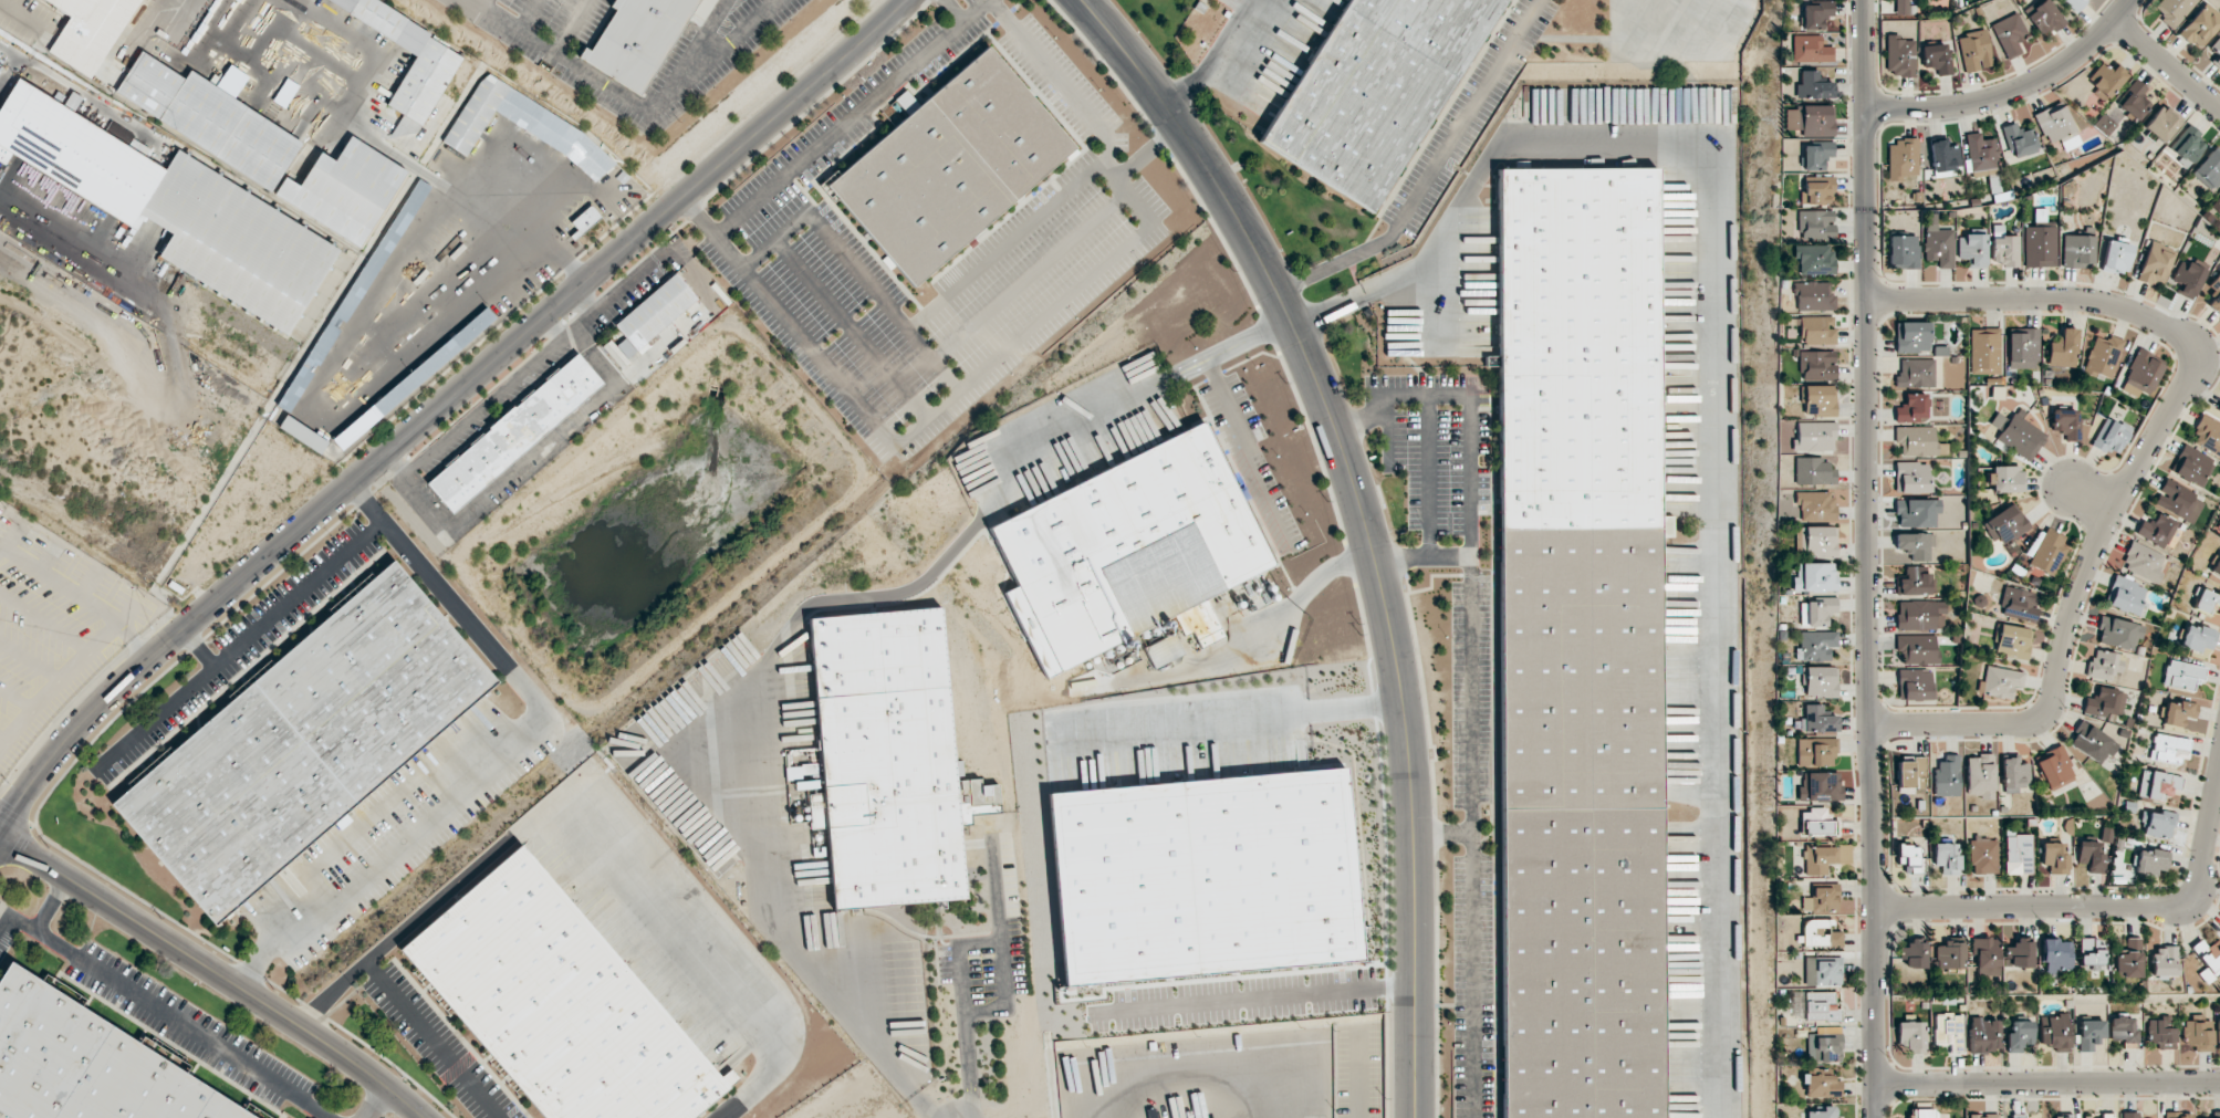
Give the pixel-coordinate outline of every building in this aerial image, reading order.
[(386,108),(422,128),(466,50),(377,0),(323,0),(417,53),(386,108)] [(609,7),(613,0),(700,0),(639,96),(577,58),(583,48),(588,51),(615,10),(609,7)] [(1259,143),(1349,0),(1506,0),(1370,213),(1259,143)] [(1909,14),(1908,0),(1895,0),(1896,14),(1909,14)] [(2049,0),(2045,0),(2025,14),(2040,35),(2049,28),(2053,32),(2065,23),(2049,0)] [(2075,11),(2085,0),(2062,0),(2075,11)] [(2160,20),(2171,29),(2197,0),(2158,0),(2152,7),(2163,16),(2160,20)] [(1800,3),(1800,30),(1822,29),(1822,18),(1832,18),(1832,3),(1800,3)] [(2219,25),(2219,17),(2204,3),(2178,32),(2197,50),(2219,25)] [(2016,42),(2027,37),(2015,13),(1990,25),(2007,60),(2021,53),(2016,42)] [(1992,66),(1985,30),(1956,36),(1963,73),(1980,69),(1980,68),(1992,66)] [(1885,75),(1914,75),(1914,40),(1899,40),(1899,34),(1885,34),(1885,75)] [(2208,48),(2216,55),(2211,61),(2219,69),(2219,34),(2208,48)] [(1819,35),(1789,36),(1790,62),(1831,61),(1831,46),(1819,47),(1819,35)] [(1920,46),(1923,69),(1935,67),(1936,76),(1951,74),(1947,43),(1920,46)] [(914,288),(826,186),(988,46),(1075,148),(914,288)] [(189,70),(215,86),(233,98),(301,143),(269,192),(114,92),(140,51),(184,79),(189,70)] [(2111,70),(2101,63),(2087,84),(2109,100),(2127,73),(2115,65),(2111,70)] [(233,98),(215,86),(229,64),(248,76),(233,98)] [(1795,98),(1832,99),(1832,83),(1816,82),(1816,71),(1795,70),(1795,98)] [(478,82),(440,142),(463,156),(493,111),(564,156),(592,181),(615,164),(584,135),(488,74),(478,82)] [(8,159),(11,153),(135,230),(144,217),(171,233),(157,255),(284,335),(337,250),(177,149),(164,169),(18,77),(0,105),(0,155),(8,159)] [(2116,104),(2137,122),(2151,105),(2140,96),(2146,88),(2137,80),(2116,104)] [(2034,115),(2047,143),(2059,138),(2066,151),(2081,144),(2062,102),(2034,115)] [(2163,144),(2182,121),(2161,104),(2143,127),(2163,144)] [(1832,136),(1831,105),(1791,106),(1791,130),(1799,130),(1799,137),(1832,136)] [(2002,126),(2012,159),(2038,151),(2031,127),(2018,131),(2015,123),(2002,126)] [(2205,145),(2198,140),(2202,135),(2188,124),(2168,149),(2189,166),(2205,145)] [(1970,173),(1998,169),(1993,138),(1981,140),(1980,132),(1965,135),(1970,173)] [(350,135),(333,160),(320,151),(298,186),(284,177),(273,194),(357,248),(406,171),(350,135)] [(1887,140),(1888,178),(1918,178),(1917,140),(1887,140)] [(1960,166),(1958,145),(1947,146),(1946,140),(1929,141),(1933,178),(1952,176),(1951,167),(1960,166)] [(1823,170),(1822,156),(1832,156),(1832,141),(1815,141),(1815,145),(1800,146),(1801,171),(1823,170)] [(2215,146),(2191,173),(2213,193),(2219,186),(2219,150),(2215,146)] [(1499,530),(1497,170),(1657,169),(1658,529),(1499,530)] [(621,170),(628,177),(621,185),(614,178),(621,170)] [(1798,204),(1826,204),(1826,194),(1832,193),(1832,178),(1798,179),(1798,204)] [(288,414),(275,406),(417,179),(430,187),(288,414)] [(569,222),(590,205),(601,217),(573,241),(569,237),(575,230),(569,222)] [(1795,239),(1831,240),(1832,211),(1796,210),(1795,239)] [(1952,229),(1936,229),(1936,214),(1924,214),(1925,260),(1937,260),(1937,268),(1953,268),(1952,229)] [(2055,226),(2023,227),(2024,267),(2056,267),(2055,226)] [(1917,269),(1917,235),(1888,236),(1888,269),(1917,269)] [(1985,235),(1958,235),(1957,259),(1967,259),(1967,267),(1985,268),(1985,235)] [(2062,266),(2093,267),(2094,236),(2063,235),(2062,266)] [(2127,272),(2132,245),(2107,240),(2101,267),(2127,272)] [(2162,288),(2176,249),(2150,240),(2136,279),(2162,288)] [(1831,274),(1830,245),(1790,246),(1790,256),(1796,256),(1796,275),(1831,274)] [(2171,280),(2181,284),(2176,293),(2192,300),(2205,271),(2180,259),(2171,280)] [(675,272),(697,299),(636,351),(614,325),(675,272)] [(2219,272),(2207,286),(2214,293),(2205,303),(2218,314),(2219,312),(2219,273),(2219,272)] [(1833,294),(1827,294),(1828,282),(1792,282),(1792,310),(1833,310),(1833,294)] [(484,307),(494,318),(341,451),(331,440),(484,307)] [(1833,344),(1833,328),(1831,328),(1831,316),(1798,317),(1798,345),(1833,344)] [(1930,322),(1895,323),(1895,352),(1930,352),(1930,322)] [(1969,329),(1970,374),(2000,374),(1999,328),(1969,329)] [(2007,333),(2008,369),(2039,368),(2038,328),(2023,329),(2023,333),(2007,333)] [(2047,366),(2075,367),(2076,328),(2059,328),(2059,343),(2048,343),(2047,366)] [(2123,340),(2109,335),(2107,340),(2095,336),(2083,371),(2110,380),(2123,340)] [(1834,379),(1834,351),(1796,351),(1797,379),(1834,379)] [(488,429),(487,428),(512,406),(514,408),(576,354),(603,384),(451,514),(425,484),(488,429)] [(1933,359),(1897,360),(1897,387),(1934,387),(1933,359)] [(1833,416),(1834,386),(1800,385),(1799,415),(1833,416)] [(1894,422),(1927,421),(1926,393),(1904,394),(1904,405),(1894,406),(1894,422)] [(2079,410),(2051,410),(2051,430),(2064,431),(2064,441),(2078,441),(2079,410)] [(1995,439),(2029,462),(2047,435),(2013,413),(2008,420),(1996,412),(1989,424),(2000,431),(1995,439)] [(326,442),(319,454),(277,427),(285,415),(326,442)] [(2201,416),(2190,443),(2219,456),(2219,424),(2201,416)] [(2129,428),(2103,417),(2092,445),(2118,456),(2129,428)] [(1078,664),(1060,672),(988,529),(1202,421),(1274,566),(1206,600),(1224,638),(1191,654),(1174,616),(1129,638),(1140,659),(1090,685),(1078,664)] [(1789,451),(1833,451),(1833,422),(1794,422),(1793,440),(1789,440),(1789,451)] [(2173,474),(2201,488),(2215,460),(2183,444),(2177,455),(2181,457),(2173,474)] [(1792,484),(1834,484),(1834,468),(1827,468),(1826,458),(1792,458),(1792,484)] [(1895,493),(1932,492),(1932,474),(1928,474),(1927,462),(1894,463),(1895,493)] [(1993,493),(2022,492),(2022,466),(1988,467),(1989,484),(1993,484),(1993,493)] [(2165,479),(2152,503),(2192,524),(2204,500),(2165,479)] [(1833,520),(1832,491),(1791,492),(1791,505),(1796,505),(1797,521),(1833,520)] [(1898,527),(1935,527),(1936,514),(1940,514),(1940,499),(1895,499),(1894,513),(1899,513),(1898,527)] [(1999,547),(2029,527),(2013,502),(1983,522),(1999,547)] [(2134,535),(2164,548),(2175,521),(2156,513),(2152,523),(2141,519),(2134,535)] [(1672,515),(1659,516),(1660,538),(1673,538),(1672,515)] [(2063,537),(2039,527),(2024,564),(2053,576),(2065,547),(2060,545),(2063,537)] [(1500,811),(1499,530),(1658,529),(1659,809),(1500,811)] [(1908,561),(1929,561),(1929,547),(1934,547),(1933,533),(1895,534),(1895,550),(1908,549),(1908,561)] [(2121,568),(2154,583),(2166,557),(2133,541),(2121,568)] [(2210,573),(2219,578),(2219,552),(2210,573)] [(111,805),(215,926),(498,681),(395,561),(111,805)] [(1831,563),(1792,562),(1791,591),(1835,592),(1835,575),(1831,575),(1831,563)] [(1895,579),(1895,595),(1933,594),(1933,573),(1917,573),(1917,567),(1904,567),(1904,579),(1895,579)] [(2114,575),(2103,604),(2137,616),(2148,587),(2114,575)] [(2033,621),(2039,593),(2004,586),(1999,614),(2033,621)] [(2211,602),(2219,606),(2219,595),(2201,587),(2192,608),(2206,613),(2211,602)] [(1835,598),(1819,597),(1819,602),(1797,601),(1797,625),(1835,626),(1835,598)] [(1896,630),(1945,629),(1945,600),(1896,601),(1896,630)] [(810,620),(816,699),(947,688),(940,609),(810,620)] [(2101,629),(2097,641),(2133,651),(2137,637),(2141,638),(2144,627),(2100,615),(2097,628),(2101,629)] [(1138,631),(1143,645),(1176,633),(1170,619),(1138,631)] [(2199,653),(2201,647),(2211,650),(2217,633),(2187,622),(2179,646),(2199,653)] [(2027,659),(2031,629),(1996,624),(1992,654),(2027,659)] [(1835,631),(1796,632),(1796,661),(1828,661),(1828,647),(1836,647),(1835,631)] [(1154,669),(1184,654),(1174,633),(1144,648),(1154,669)] [(1937,635),(1895,636),(1896,651),(1901,651),(1902,664),(1938,664),(1937,635)] [(2111,681),(2112,676),(2120,677),(2125,656),(2092,649),(2086,676),(2111,681)] [(2162,684),(2192,691),(2194,680),(2202,682),(2206,668),(2167,659),(2162,684)] [(1800,697),(1836,696),(1835,667),(1799,667),(1800,697)] [(2011,698),(2013,687),(2021,688),(2023,671),(1985,667),(1983,681),(1977,681),(1976,694),(2011,698)] [(1897,670),(1898,700),(1935,699),(1934,683),(1930,683),(1930,670),(1897,670)] [(2120,719),(2126,693),(2098,686),(2095,698),(2086,696),(2083,711),(2120,719)] [(825,804),(956,793),(947,688),(816,699),(825,804)] [(2166,701),(2162,724),(2184,728),(2186,717),(2195,719),(2197,704),(2176,700),(2176,703),(2166,701)] [(1820,704),(1801,705),(1802,718),(1797,718),(1797,732),(1836,731),(1835,715),(1820,715),(1820,704)] [(2119,743),(2080,721),(2066,744),(2100,764),(2106,754),(2111,757),(2119,743)] [(2178,763),(2178,759),(2188,760),(2189,738),(2153,735),(2151,760),(2178,763)] [(1794,738),(1794,766),(1833,766),(1833,739),(1794,738)] [(2062,747),(2035,757),(2050,797),(2063,792),(2061,785),(2075,780),(2062,747)] [(1958,796),(1959,755),(1943,755),(1943,762),(1934,762),(1934,795),(1958,796)] [(1993,755),(1965,756),(1966,798),(1994,797),(1993,755)] [(1897,761),(1897,791),(1925,791),(1924,757),(1913,757),(1913,761),(1897,761)] [(2029,784),(2028,762),(2019,763),(2019,757),(2002,758),(2003,793),(2020,792),(2020,784),(2029,784)] [(2137,796),(2164,801),(2165,796),(2170,797),(2172,788),(2180,789),(2182,777),(2142,769),(2137,796)] [(1047,790),(1061,1002),(1107,998),(1106,980),(1360,964),(1347,770),(1047,790)] [(1839,773),(1797,772),(1797,800),(1839,801),(1839,773)] [(825,804),(834,910),(965,899),(956,793),(825,804)] [(1501,1117),(1661,1117),(1659,809),(1500,811),(1501,1117)] [(1824,809),(1799,809),(1799,834),(1836,833),(1835,815),(1824,815),(1824,809)] [(2175,815),(2145,809),(2140,834),(2169,840),(2175,815)] [(2032,835),(2005,835),(2004,874),(2031,874),(2032,835)] [(1970,874),(1998,873),(1997,837),(1970,838),(1970,874)] [(2103,873),(2104,853),(2100,853),(2101,842),(2078,841),(2077,863),(2087,864),(2087,873),(2103,873)] [(1956,843),(1934,843),(1934,866),(1941,866),(1941,874),(1959,875),(1960,854),(1955,854),(1956,843)] [(2041,865),(2048,865),(2048,874),(2067,874),(2067,854),(2062,854),(2062,843),(2041,843),(2041,865)] [(1897,865),(1904,865),(1904,873),(1922,872),(1921,845),(1897,845),(1897,865)] [(542,1117),(695,1117),(739,1080),(730,1070),(721,1079),(521,846),(398,951),(542,1117)] [(1802,875),(1825,875),(1825,863),(1836,863),(1837,858),(1845,858),(1845,846),(1802,846),(1802,875)] [(2169,853),(2138,848),(2134,873),(2156,877),(2157,870),(2167,871),(2169,853)] [(1836,912),(1836,886),(1809,886),(1809,897),(1799,897),(1799,911),(1836,912)] [(1832,920),(1801,920),(1801,946),(1841,946),(1841,931),(1831,931),(1832,920)] [(2032,967),(2032,938),(2014,937),(2014,947),(2004,946),(2004,966),(2032,967)] [(1925,968),(1926,939),(1908,938),(1908,947),(1902,947),(1902,967),(1925,968)] [(1977,976),(1998,975),(1997,938),(1970,939),(1971,963),(1977,963),(1977,976)] [(2115,977),(2140,978),(2141,939),(2126,938),(2125,950),(2115,950),(2115,977)] [(2104,969),(2104,939),(2078,940),(2079,970),(2104,969)] [(2071,970),(2071,941),(2042,940),(2042,973),(2054,973),(2054,970),(2071,970)] [(2198,973),(2203,981),(2219,970),(2219,942),(2208,950),(2201,940),(2191,946),(2205,968),(2198,973)] [(1935,968),(1962,969),(1963,942),(1943,942),(1943,946),(1936,946),(1935,968)] [(2177,976),(2177,947),(2151,947),(2152,976),(2177,976)] [(1803,985),(1840,986),(1840,957),(1804,956),(1803,985)] [(10,962),(257,1117),(5,1117),(0,1115),(0,978),(10,962)] [(1834,992),(1803,993),(1804,1020),(1840,1019),(1840,1009),(1834,1009),(1834,992)] [(2068,1013),(2057,1013),(2057,1018),(2041,1018),(2041,1046),(2053,1046),(2054,1052),(2068,1052),(2068,1013)] [(1934,1043),(1949,1043),(1949,1053),(1962,1052),(1962,1014),(1934,1015),(1934,1043)] [(1998,1020),(1980,1020),(1980,1017),(1969,1017),(1969,1052),(1998,1052),(1998,1020)] [(2110,1018),(2111,1041),(2121,1041),(2121,1047),(2135,1047),(2134,1017),(2110,1018)] [(2157,1043),(2157,1049),(2175,1049),(2174,1018),(2147,1019),(2147,1043),(2157,1043)] [(2080,1051),(2095,1051),(2095,1038),(2104,1038),(2104,1020),(2079,1021),(2080,1051)] [(2212,1051),(2211,1020),(2183,1020),(2183,1045),(2194,1045),(2194,1051),(2212,1051)] [(2033,1044),(2032,1021),(2008,1021),(2008,1052),(2022,1052),(2021,1045),(2033,1044)] [(1897,1022),(1898,1048),(1908,1048),(1908,1053),(1924,1053),(1923,1022),(1897,1022)] [(1840,1033),(1806,1034),(1808,1063),(1842,1061),(1840,1033)] [(1840,1097),(1841,1077),(1805,1076),(1805,1097),(1840,1097)] [(1822,1106),(1822,1112),(1804,1111),(1804,1117),(1834,1117),(1834,1107),(1822,1106)] [(1937,1109),(1910,1110),(1911,1117),(1937,1117),(1937,1109)]
